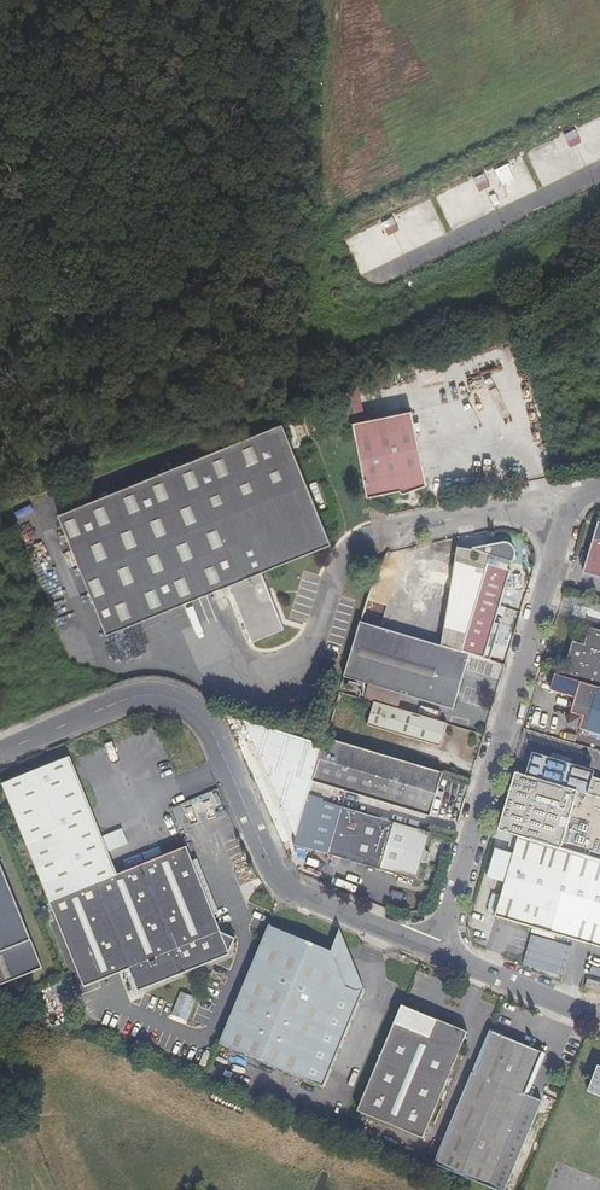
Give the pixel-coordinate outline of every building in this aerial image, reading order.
[(575,128),(563,135),(570,148),(582,141),(575,128)] [(486,173),(474,177),(478,191),(490,187),(486,173)] [(427,242),(447,233),(445,227),(452,224),(447,213),(420,224),(427,242)] [(382,222),(389,235),(400,229),(393,216),(382,222)] [(382,223),(343,239),(358,273),(411,251),(402,230),(387,236),(382,223)] [(363,409),(358,383),(343,388),(348,412),(363,409)] [(365,419),(363,409),(348,412),(350,422),(365,419)] [(365,419),(350,422),(366,498),(396,492),(399,494),(405,493),(406,490),(425,485),(410,411),(365,419)] [(329,547),(281,427),(57,517),(106,638),(227,589),(251,647),(289,632),(265,573),(329,547)] [(33,504),(19,509),(20,515),(35,510),(33,504)] [(585,582),(599,587),(599,529),(585,582)] [(486,557),(463,637),(486,644),(512,558),(512,555),(511,551),(509,548),(506,546),(505,546),(470,552),(469,554),(486,557)] [(374,605),(381,580),(371,578),(363,603),(374,605)] [(375,629),(381,607),(374,605),(363,603),(357,625),(375,629)] [(450,716),(468,658),(458,655),(439,649),(375,629),(357,625),(339,683),(450,716)] [(585,636),(580,652),(567,648),(556,681),(576,687),(599,694),(599,640),(585,636)] [(486,644),(463,637),(458,655),(468,658),(481,662),(486,644)] [(576,687),(563,730),(599,741),(599,694),(576,687)] [(445,730),(371,708),(364,731),(438,753),(445,730)] [(441,778),(322,742),(310,783),(429,818),(441,778)] [(270,755),(266,770),(291,777),(295,762),(270,755)] [(183,846),(116,873),(66,757),(0,784),(84,985),(127,968),(137,990),(228,954),(183,846)] [(593,781),(588,797),(513,774),(495,833),(510,837),(599,864),(599,783),(593,781)] [(286,783),(283,798),(305,804),(308,789),(286,783)] [(415,882),(429,834),(321,802),(316,820),(335,826),(327,854),(415,882)] [(510,837),(506,852),(513,854),(493,920),(599,950),(599,864),(510,837)] [(488,867),(504,873),(511,857),(495,851),(488,867)] [(0,860),(0,983),(43,966),(0,860)] [(321,1085),(360,995),(351,992),(345,987),(338,975),(343,970),(345,968),(345,965),(344,963),(342,961),(339,962),(330,965),(326,957),(265,932),(218,1042),(321,1085)] [(363,988),(334,934),(326,957),(330,965),(339,962),(342,961),(344,963),(345,965),(345,968),(343,970),(338,975),(345,987),(351,992),(360,995),(363,988)] [(533,934),(524,965),(562,976),(571,945),(533,934)] [(591,977),(589,984),(599,987),(599,980),(591,977)] [(173,1017),(189,1020),(195,995),(179,992),(173,1017)] [(417,1139),(463,1031),(400,1004),(355,1112),(417,1139)] [(503,1189),(510,1189),(543,1100),(531,1095),(547,1052),(486,1029),(436,1165),(503,1189)] [(598,1069),(588,1093),(599,1098),(599,1070),(598,1069)]
